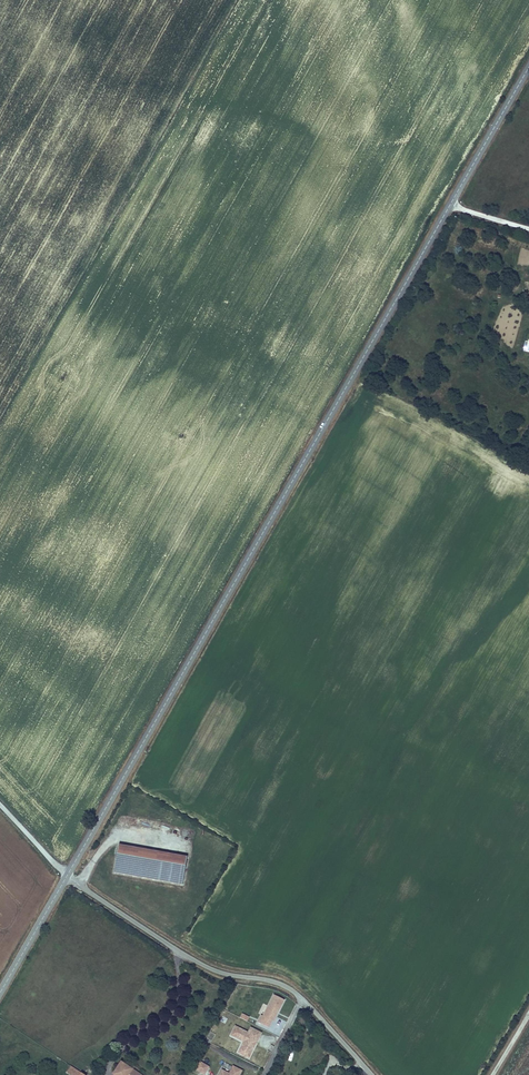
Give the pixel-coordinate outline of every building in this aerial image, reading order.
[(182,885),(187,858),(119,845),(114,873),(182,885)] [(272,992),(259,1022),(271,1028),(285,998),(272,992)] [(248,1021),(250,1016),(242,1013),(240,1018),(248,1021)] [(237,1052),(250,1058),(263,1031),(251,1026),(248,1031),(235,1024),(230,1036),(242,1042),(237,1052)] [(197,1070),(206,1074),(210,1066),(202,1061),(197,1070)] [(121,1063),(113,1074),(141,1074),(121,1063)] [(243,1069),(233,1064),(230,1071),(222,1068),(218,1074),(240,1074),(243,1069)] [(71,1067),(67,1073),(70,1074),(73,1074),(77,1070),(71,1067)]
